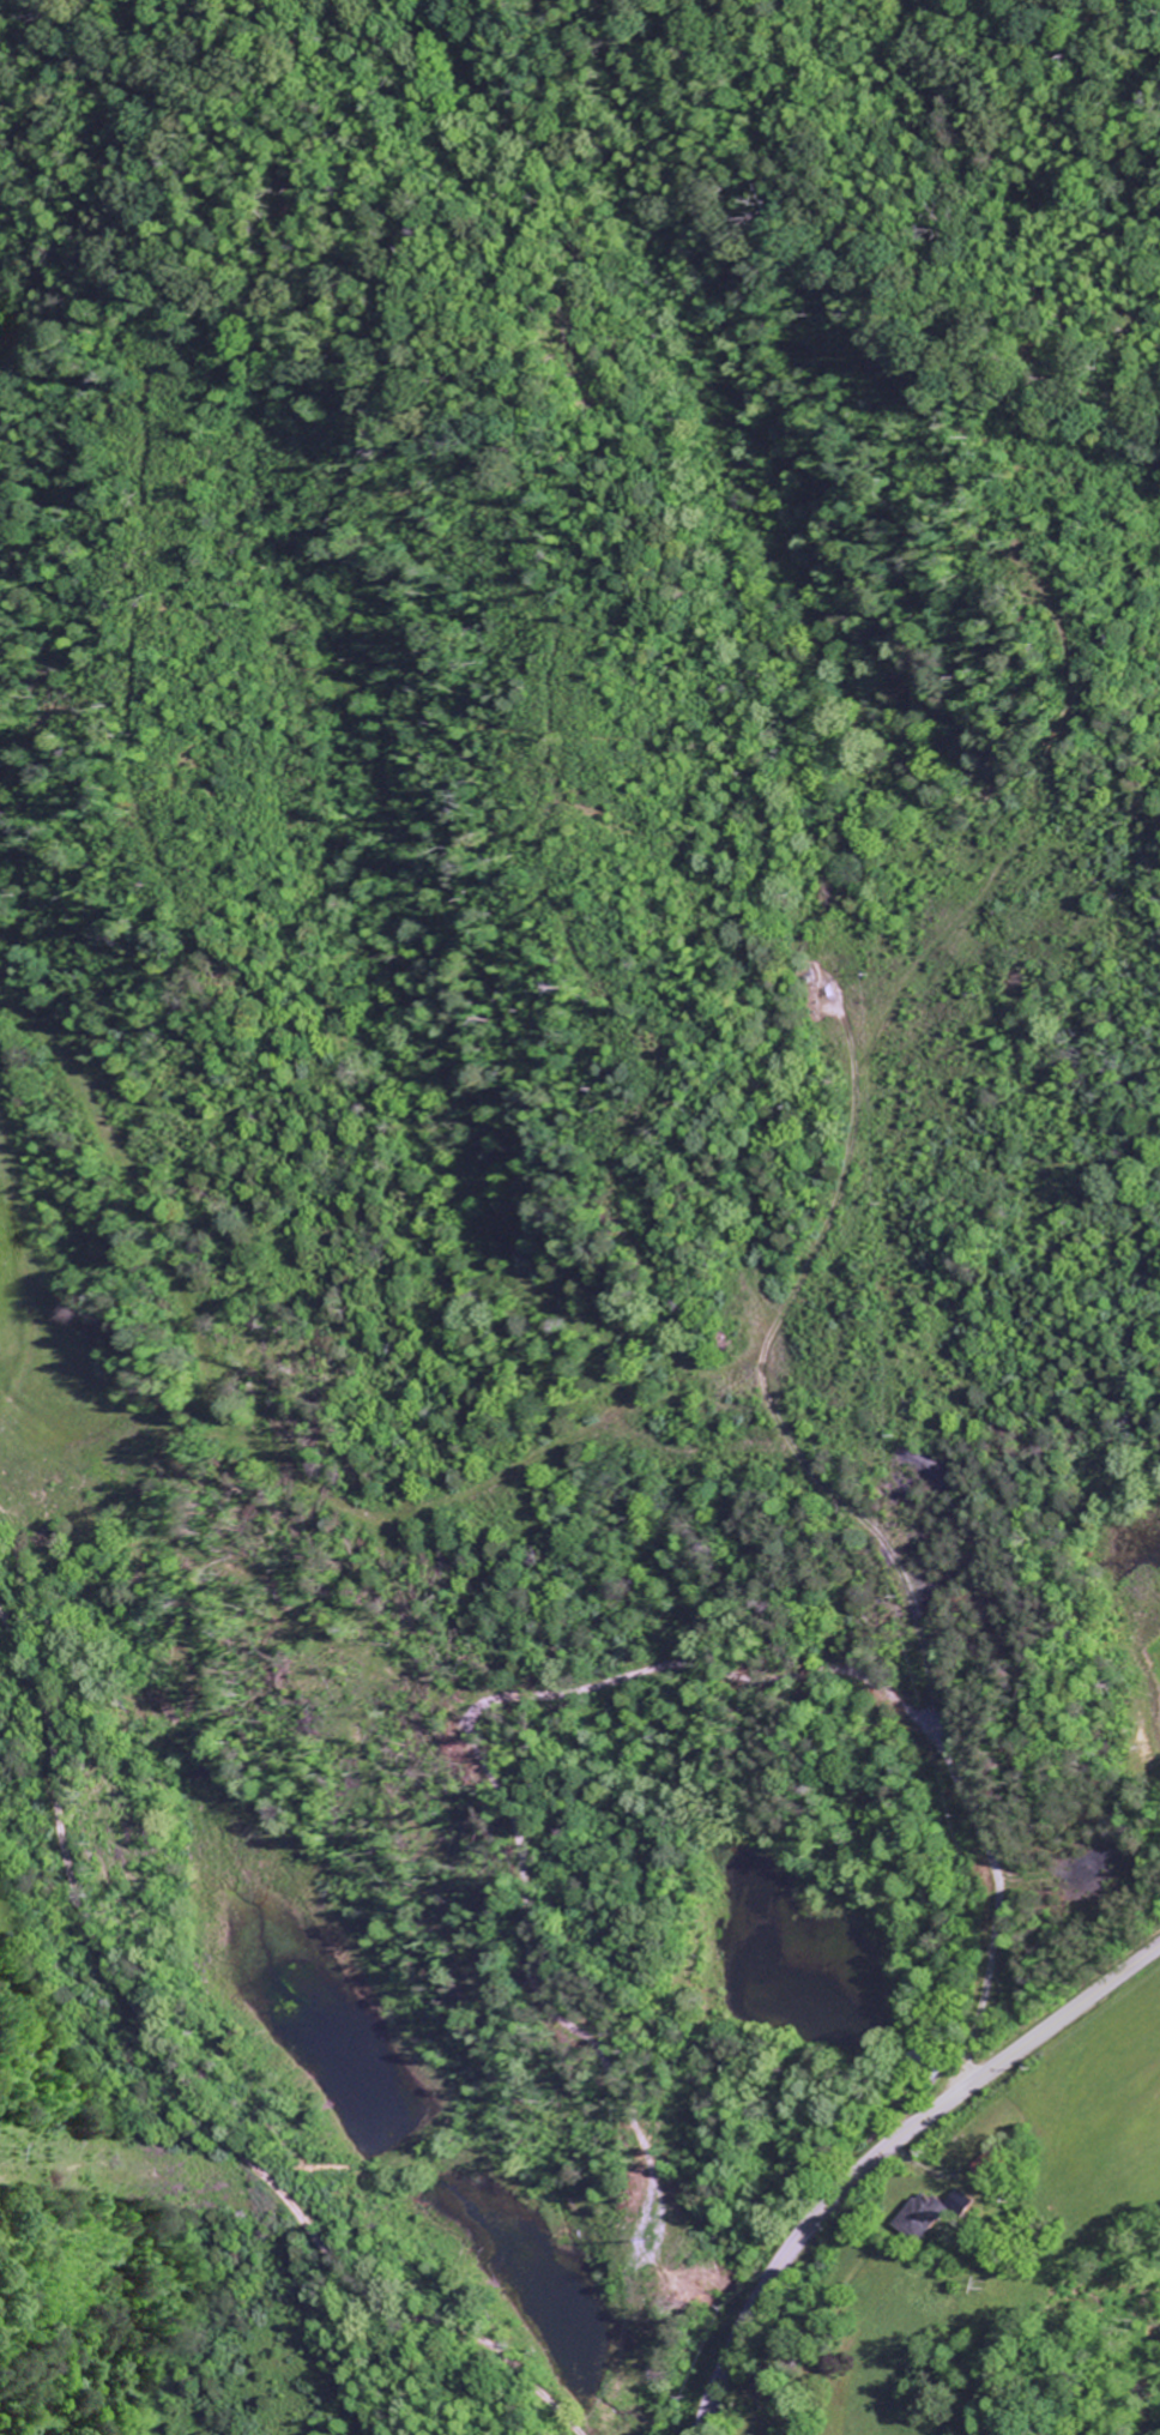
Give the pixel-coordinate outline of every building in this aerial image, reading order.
[(973,2214),(980,2201),(963,2190),(955,2203),(973,2214)] [(900,2223),(924,2244),(953,2212),(930,2191),(900,2223)]
